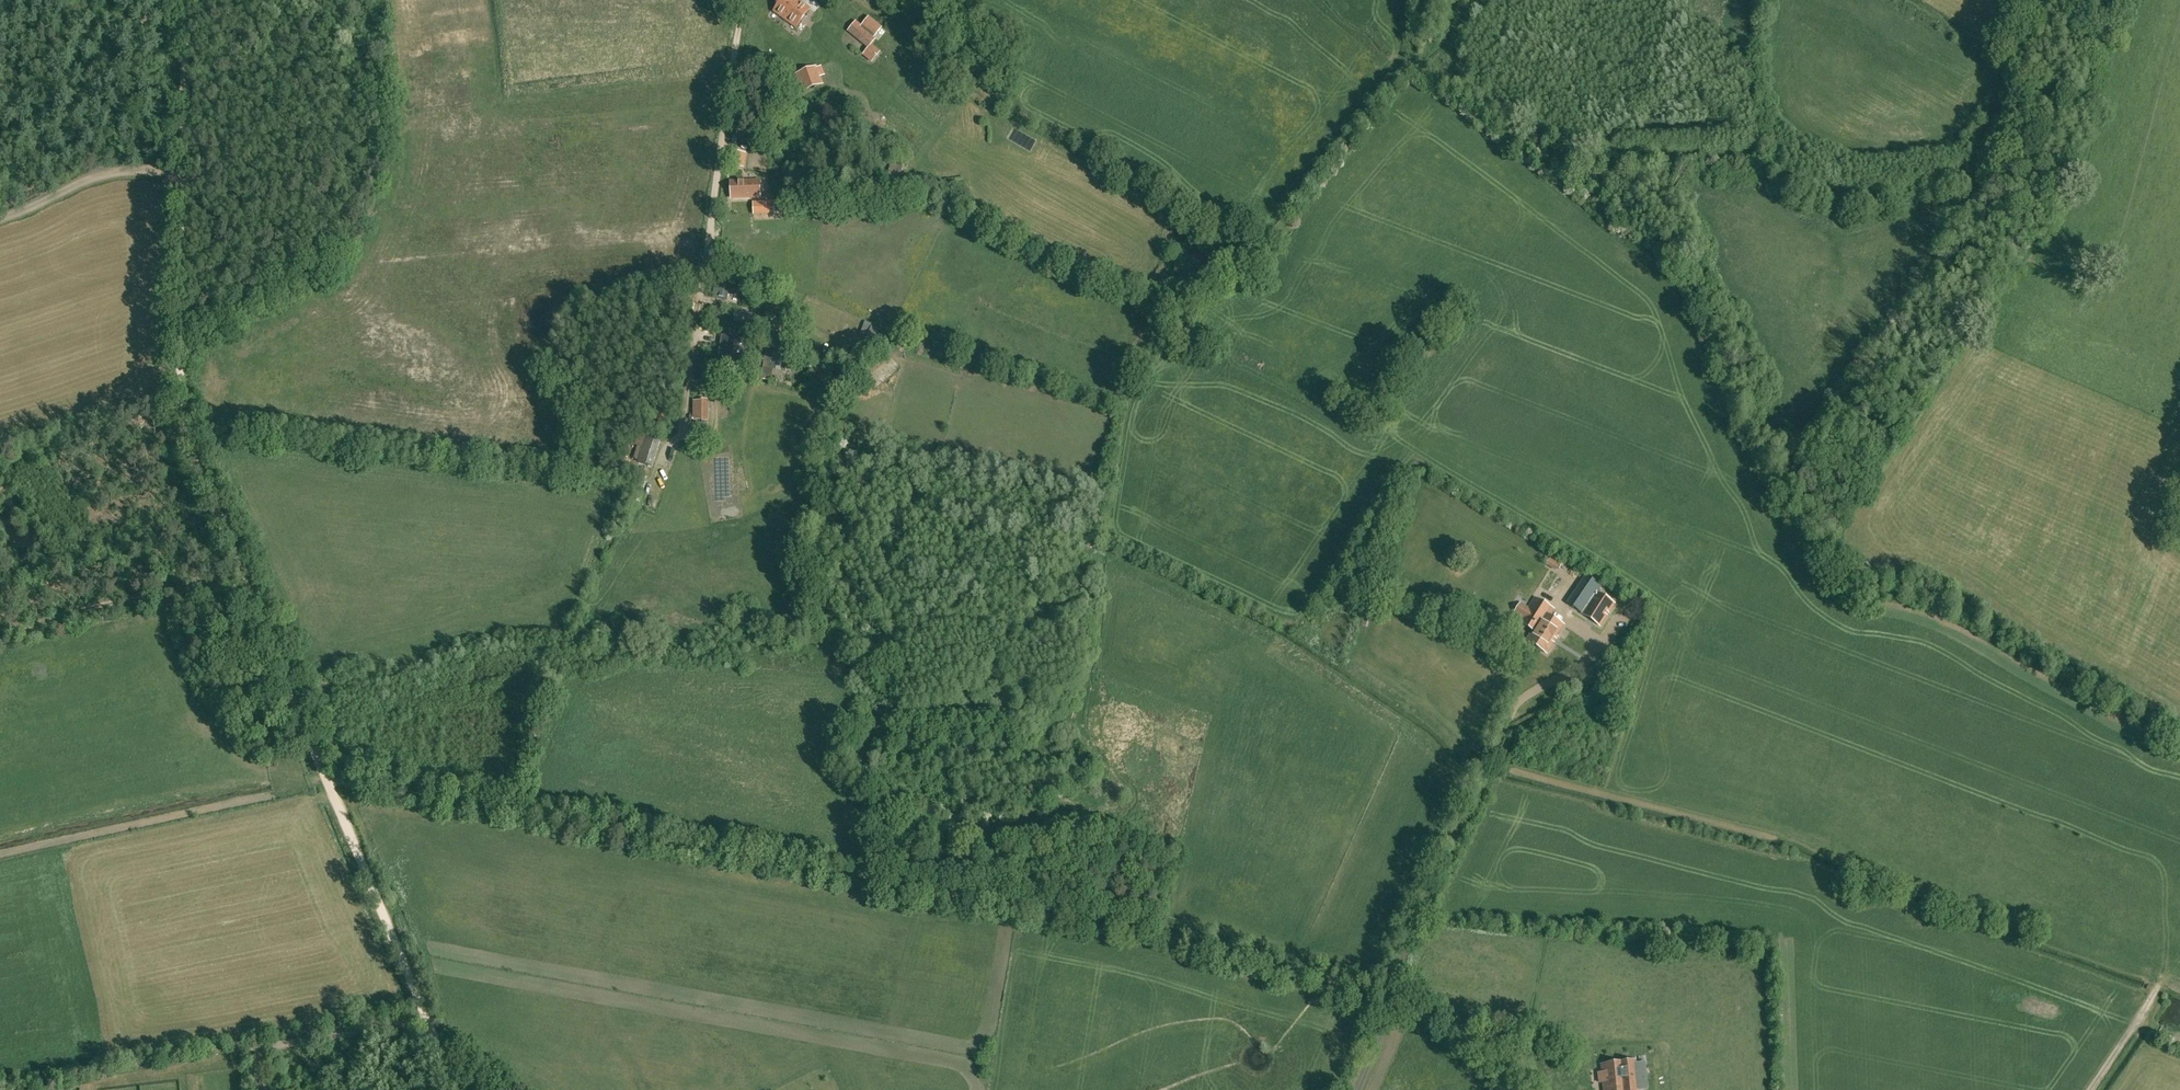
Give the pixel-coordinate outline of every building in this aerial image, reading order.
[(773,12),(796,29),(811,9),(798,0),(782,0),(773,12)] [(847,31),(866,47),(872,39),(868,36),(876,26),(868,18),(860,28),(858,27),(853,23),(847,31)] [(879,37),(884,31),(880,27),(874,33),(879,37)] [(795,74),(802,92),(823,84),(820,76),(824,75),(821,67),(817,68),(816,66),(795,74)] [(731,151),(730,167),(741,168),(743,152),(731,151)] [(731,182),(731,196),(744,195),(744,198),(761,197),(760,183),(753,183),(753,181),(731,182)] [(774,201),(753,202),(753,215),(775,214),(774,201)] [(728,295),(733,296),(735,287),(729,286),(716,284),(714,298),(727,301),(728,295)] [(879,329),(872,327),(872,325),(865,322),(859,336),(867,339),(874,342),(879,329)] [(735,340),(718,337),(713,367),(726,369),(727,366),(737,368),(736,371),(744,372),(749,342),(742,341),(741,344),(735,343),(735,340)] [(765,351),(761,380),(771,381),(773,370),(786,372),(789,354),(765,351)] [(866,381),(863,376),(862,377),(858,371),(852,374),(857,380),(856,381),(860,386),(866,381)] [(693,401),(693,420),(693,421),(708,421),(708,401),(693,401)] [(663,408),(654,423),(660,427),(669,412),(663,408)] [(635,445),(638,446),(643,447),(638,462),(651,466),(660,440),(646,436),(646,435),(639,433),(635,445)] [(1547,556),(1543,564),(1552,569),(1556,561),(1547,556)] [(1617,606),(1614,605),(1613,604),(1618,596),(1614,594),(1613,594),(1585,576),(1567,603),(1600,626),(1609,613),(1611,614),(1617,606)] [(1544,613),(1527,641),(1547,653),(1557,637),(1556,637),(1563,625),(1544,613)] [(1601,1064),(1604,1089),(1639,1089),(1636,1061),(1601,1064)] [(201,1075),(187,1076),(188,1089),(202,1089),(201,1075)]
